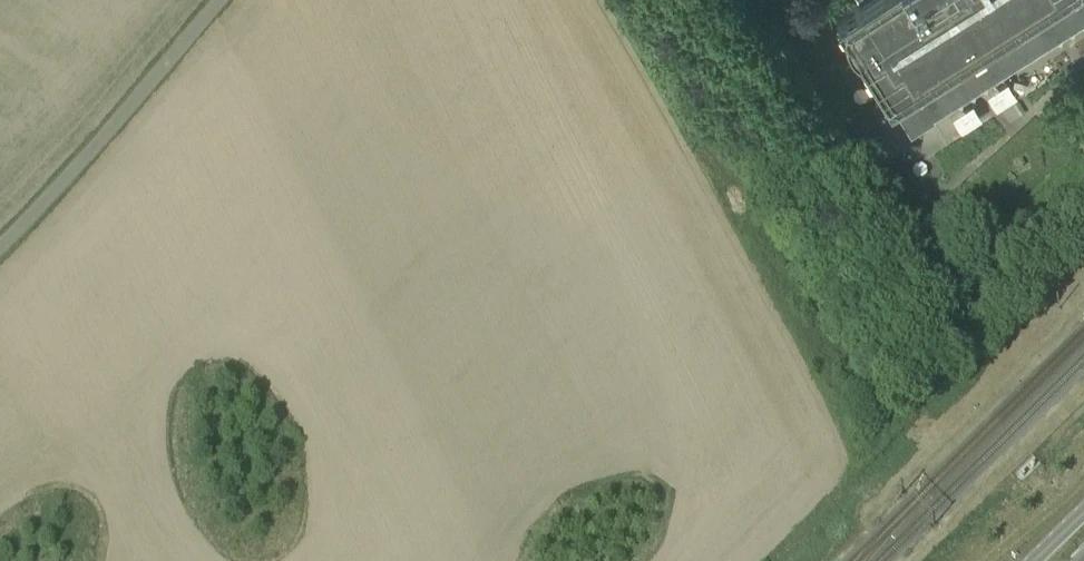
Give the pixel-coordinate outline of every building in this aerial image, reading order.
[(881,31),(856,46),(897,111),(898,110),(902,111),(902,115),(902,118),(904,122),(907,125),(908,126),(912,128),(914,128),(919,127),(923,126),(924,124),(927,121),(929,117),(933,118),(933,119),(1083,24),(1083,0),(861,0),(881,31)] [(874,138),(861,147),(870,159),(883,150),(874,138)] [(991,204),(983,203),(978,210),(982,217),(990,218),(995,211),(991,204)]
